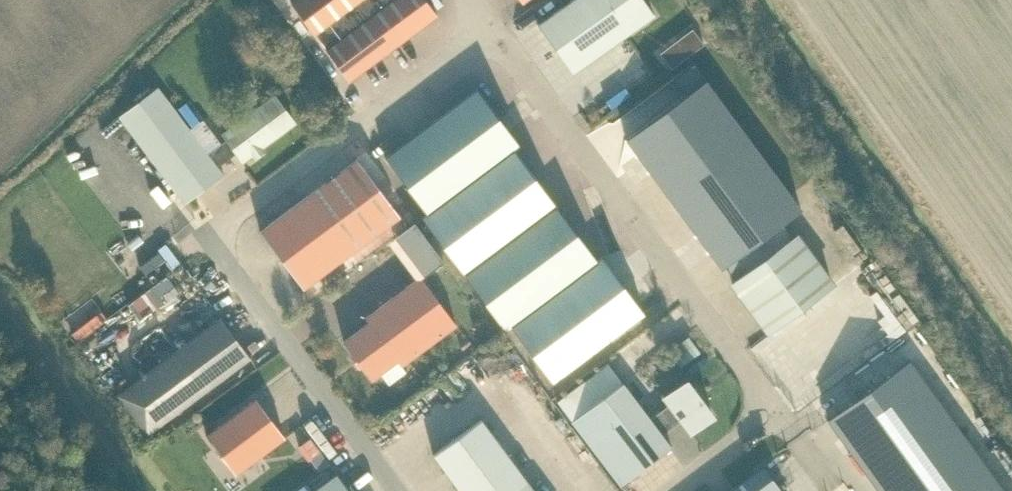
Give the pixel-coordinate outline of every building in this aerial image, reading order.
[(437,15),(425,0),(295,0),(291,3),(314,35),(315,34),(326,49),(325,49),(348,81),(437,15)] [(654,15),(643,0),(571,0),(538,24),(572,73),(654,15)] [(692,29),(660,53),(671,69),(703,45),(692,29)] [(686,95),(625,140),(721,269),(724,266),(735,281),(792,239),(781,224),(801,209),(693,64),(673,78),(686,95)] [(242,160),(294,122),(289,115),(275,97),(250,115),(223,135),(227,139),(208,154),(179,115),(158,87),(119,116),(184,203),(224,175),(218,166),(236,152),(242,160)] [(519,145),(497,115),(477,89),(385,157),(426,213),(421,217),(505,330),(510,326),(552,381),(644,313),(602,257),(596,261),(514,149),(519,145)] [(260,231),(303,288),(400,216),(356,159),(260,231)] [(732,283),(759,320),(768,332),(832,284),(796,236),(792,239),(735,281),(732,283)] [(456,324),(420,276),(365,317),(369,322),(344,341),(372,379),(398,360),(401,365),(456,324)] [(146,435),(250,358),(220,317),(116,395),(146,435)] [(672,345),(683,360),(703,346),(692,331),(672,345)] [(909,361),(827,420),(879,490),(1003,490),(909,361)] [(690,432),(712,415),(701,400),(703,398),(695,388),(693,390),(686,381),(664,398),(669,405),(650,419),(623,383),(571,422),(620,486),(671,447),(661,434),(681,420),(690,432)] [(235,474),(284,437),(256,398),(206,435),(235,474)] [(657,413),(650,404),(643,409),(650,418),(657,413)] [(481,419),(433,454),(460,490),(535,490),(481,419)] [(298,447),(308,461),(320,452),(310,439),(298,447)] [(763,466),(730,490),(781,490),(763,466)] [(313,490),(349,490),(336,474),(313,490)]
